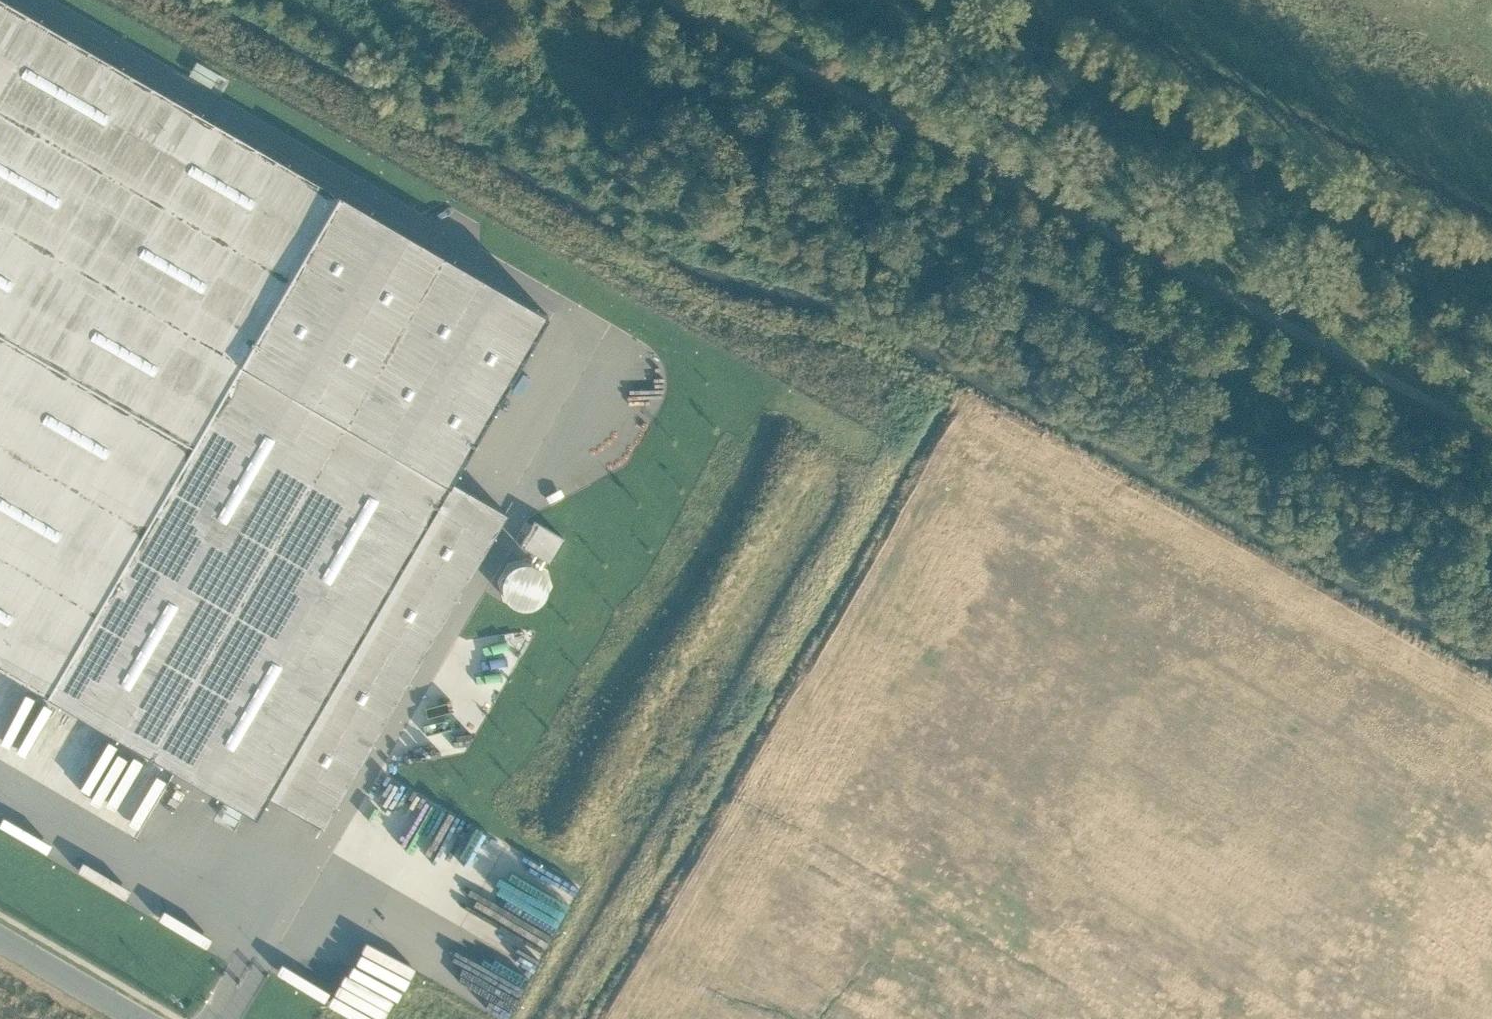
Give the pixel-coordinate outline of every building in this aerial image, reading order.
[(349,190),(21,0),(0,0),(0,658),(58,692),(251,359),(340,205),(349,190)] [(538,319),(340,205),(251,359),(448,473),(538,319)] [(448,473),(251,359),(58,692),(266,812),(274,798),(456,484),(459,479),(448,473)] [(502,510),(456,484),(274,798),(319,825),(502,510)]
